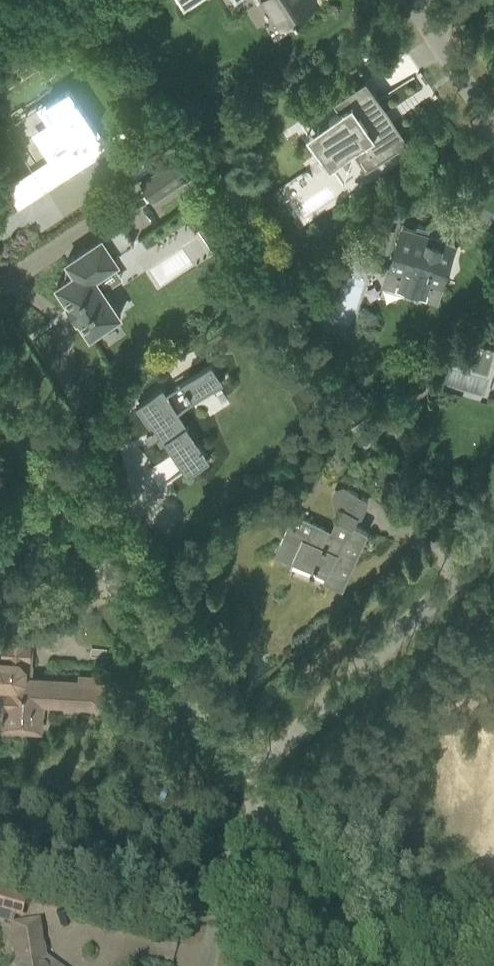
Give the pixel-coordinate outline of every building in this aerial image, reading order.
[(283,22),(293,16),(296,20),(298,18),(296,14),(315,2),(314,0),(269,0),(283,22)] [(352,150),(365,170),(408,141),(365,77),(300,120),(329,164),(352,150)] [(52,156),(31,169),(44,190),(82,166),(80,162),(87,158),(93,154),(95,157),(109,149),(113,155),(110,157),(126,182),(155,164),(129,124),(104,140),(76,97),(78,96),(76,93),(74,94),(69,86),(46,101),(59,122),(39,135),(52,156)] [(214,107),(208,97),(196,105),(202,115),(214,107)] [(197,173),(185,154),(140,183),(152,201),(197,173)] [(441,282),(454,242),(418,230),(419,229),(404,224),(403,226),(388,269),(403,274),(399,285),(436,298),(441,282)] [(374,225),(369,239),(375,241),(373,249),(387,253),(394,231),(374,225)] [(120,314),(95,276),(118,261),(114,255),(133,242),(122,226),(103,238),(101,236),(66,260),(69,264),(66,266),(65,270),(65,274),(66,278),(56,284),(68,302),(67,303),(77,318),(78,317),(90,334),(96,330),(99,334),(116,322),(114,319),(120,314)] [(477,353),(493,357),(493,350),(479,346),(477,353)] [(162,387),(135,404),(149,426),(157,437),(160,442),(165,440),(174,453),(174,454),(185,471),(186,471),(187,474),(209,459),(178,411),(206,393),(223,382),(211,363),(194,374),(179,384),(166,393),(162,387)] [(374,411),(361,420),(372,435),(384,427),(374,411)] [(359,419),(350,425),(364,447),(373,441),(359,419)] [(340,506),(330,529),(290,512),(272,553),(291,562),(293,558),(326,573),(323,579),(342,587),(367,528),(353,522),(356,513),(358,514),(367,496),(342,485),(334,488),(331,496),(334,503),(340,506)] [(2,659),(0,658),(0,681),(5,681),(1,724),(39,727),(41,701),(101,705),(103,676),(79,674),(78,680),(28,676),(31,630),(4,628),(3,648),(2,659)] [(12,925),(11,925),(16,963),(14,965),(54,965),(43,958),(37,921),(12,925)]
